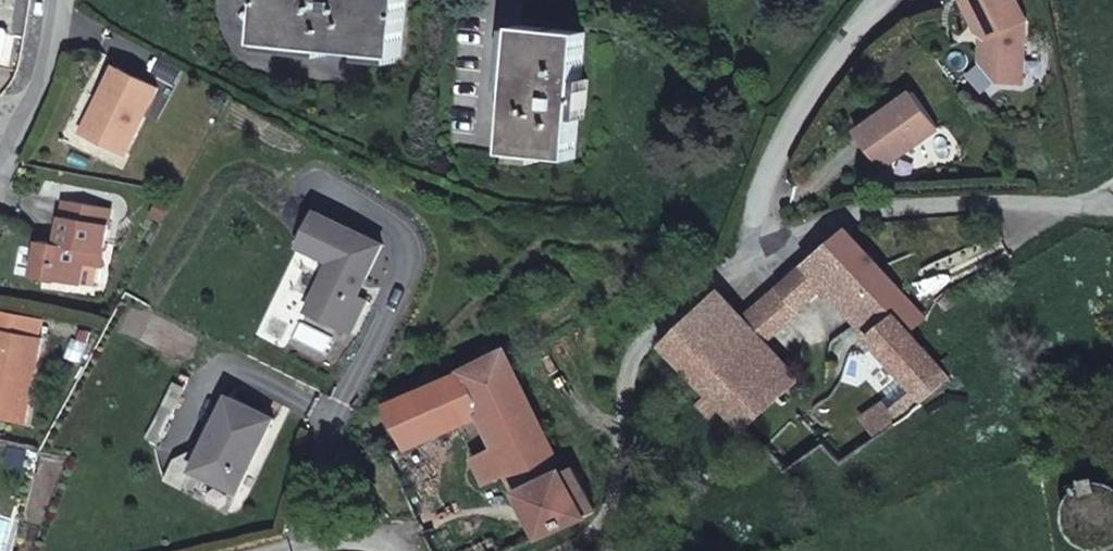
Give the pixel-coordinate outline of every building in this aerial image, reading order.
[(409,0),(267,0),(263,41),(359,52),(403,57),(409,0)] [(965,1),(980,34),(988,37),(986,46),(982,49),(981,62),(998,82),(1022,85),(1028,20),(1019,0),(967,0),(965,1)] [(525,24),(512,150),(577,157),(583,106),(590,107),(592,78),(586,77),(591,30),(525,24)] [(0,26),(0,54),(2,55),(7,51),(10,33),(7,28),(0,26)] [(120,70),(105,103),(113,107),(100,137),(136,152),(163,88),(120,70)] [(857,133),(882,170),(940,129),(914,92),(857,133)] [(113,107),(105,103),(92,133),(100,137),(113,107)] [(101,203),(62,196),(57,236),(38,233),(32,271),(67,276),(69,258),(92,261),(101,203)] [(315,207),(298,242),(330,258),(305,307),(349,329),(366,295),(350,287),(357,270),(365,274),(382,239),(315,207)] [(882,267),(850,228),(783,284),(800,305),(827,283),(853,262),(867,279),(882,267)] [(887,303),(867,279),(853,262),(827,283),(860,324),(887,303)] [(769,296),(786,316),(800,305),(783,284),(769,296)] [(723,286),(666,338),(746,426),(803,377),(776,346),(765,333),(786,316),(769,296),(747,314),(723,286)] [(860,324),(871,338),(908,381),(916,391),(943,370),(887,303),(860,324)] [(28,416),(40,335),(0,330),(0,412),(28,416)] [(597,516),(597,515),(575,467),(564,471),(549,437),(509,349),(460,372),(386,403),(405,444),(485,409),(499,440),(474,450),(485,477),(511,467),(544,539),(597,516)] [(916,391),(908,381),(884,400),(901,420),(924,401),(916,391)] [(273,415),(227,393),(190,468),(235,490),(273,415)] [(1099,490),(1093,494),(1088,500),(1086,508),(1086,514),(1088,520),(1092,525),(1096,528),(1102,531),(1111,531),(1112,530),(1112,490),(1111,489),(1105,489),(1099,490)]
